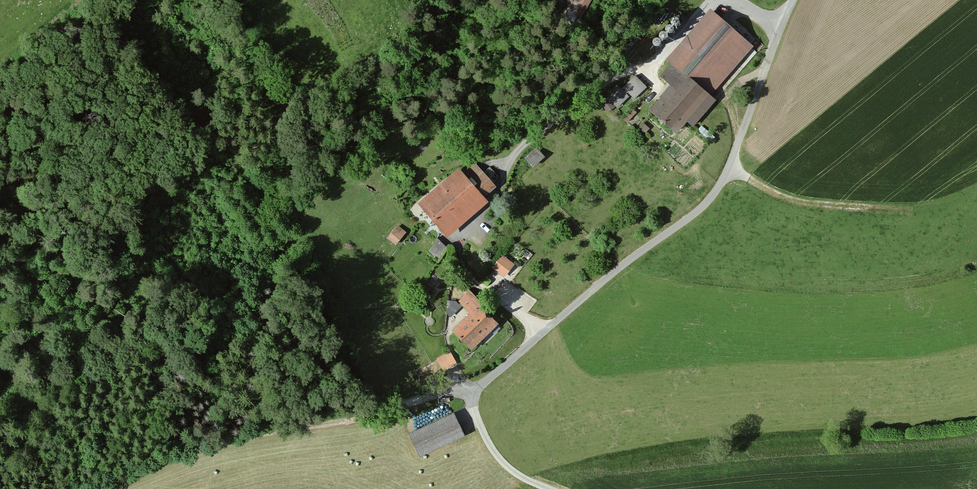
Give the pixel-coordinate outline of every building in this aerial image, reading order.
[(568,10),(583,18),(593,0),(574,0),(568,10)] [(751,47),(711,11),(668,60),(673,65),(663,76),(674,86),(653,109),(676,130),(686,119),(693,124),(714,100),(708,95),(751,47)] [(646,88),(635,77),(623,89),(617,83),(606,93),(618,105),(629,95),(634,100),(646,88)] [(544,157),(537,148),(526,158),(533,166),(544,157)] [(494,188),(473,163),(463,172),(460,169),(419,203),(447,236),(487,202),(483,197),(494,188)] [(404,233),(397,227),(388,238),(395,244),(404,233)] [(448,249),(437,240),(428,251),(439,259),(448,249)] [(513,265),(503,257),(493,268),(503,277),(513,265)] [(496,324),(469,294),(460,302),(472,314),(454,331),(470,348),(496,324)] [(456,363),(450,352),(437,358),(443,369),(456,363)] [(467,435),(458,414),(412,434),(421,455),(467,435)]
